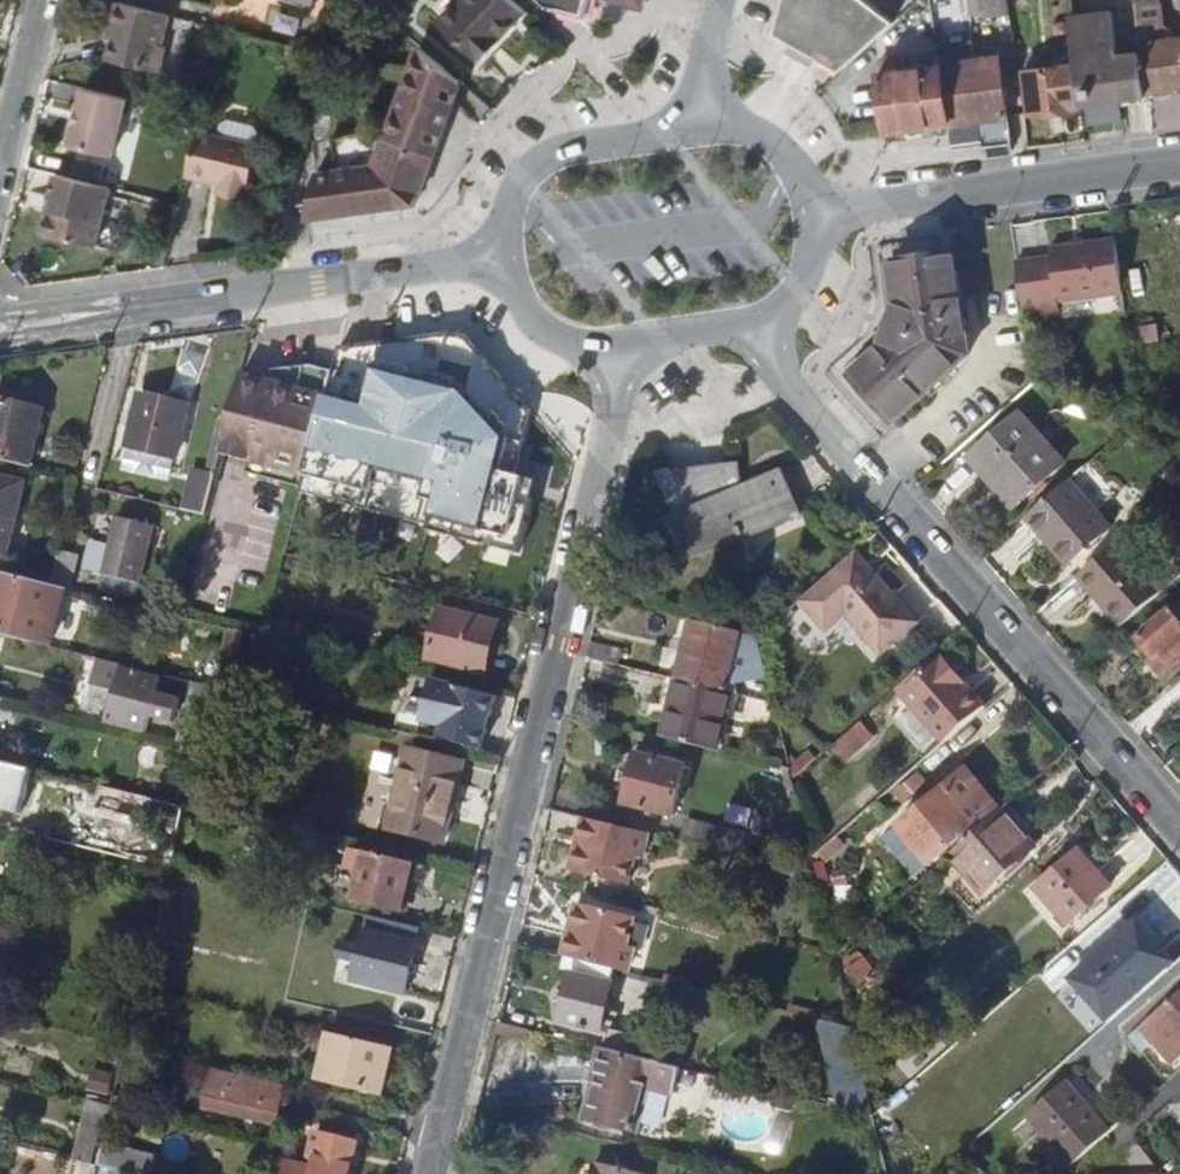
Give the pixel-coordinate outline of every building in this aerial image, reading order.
[(130,0),(123,0),(118,20),(124,22),(116,55),(162,67),(167,64),(172,46),(169,42),(170,36),(151,31),(154,19),(173,24),(176,12),(130,0)] [(527,9),(518,0),(461,0),(444,17),(483,54),(527,9)] [(544,9),(584,16),(589,0),(536,0),(544,9)] [(847,69),(896,25),(868,0),(785,0),(777,29),(847,69)] [(1012,17),(1010,0),(986,0),(989,20),(1012,17)] [(1148,93),(1179,88),(1179,39),(1171,41),(1170,28),(1167,27),(1164,5),(1137,9),(1142,44),(1143,52),(1148,91),(1148,93)] [(1114,18),(1075,23),(1071,24),(1077,63),(1082,106),(1126,100),(1119,55),(1114,18)] [(187,28),(173,24),(170,36),(184,40),(187,28)] [(435,150),(460,70),(422,39),(392,136),(435,150)] [(950,124),(953,143),(982,139),(979,120),(1010,116),(1002,56),(976,59),(974,42),(940,46),(942,64),(950,124)] [(890,132),(950,124),(942,64),(909,68),(908,56),(886,59),(888,71),(882,72),(890,132)] [(1031,113),(1082,106),(1077,63),(1026,71),(1031,113)] [(127,94),(84,83),(70,141),(112,152),(127,94)] [(333,135),(338,117),(310,109),(305,127),(333,135)] [(223,135),(199,130),(188,174),(213,179),(214,177),(226,180),(224,186),(250,192),(262,145),(260,144),(263,132),(259,125),(233,119),(226,123),(223,135)] [(341,168),(325,170),(302,174),(308,218),(419,201),(435,150),(392,136),(373,129),(351,133),(341,168)] [(320,137),(325,170),(341,168),(351,133),(320,137)] [(110,185),(56,171),(41,230),(95,243),(110,185)] [(1052,255),(1017,260),(1025,315),(1061,310),(1059,300),(1123,290),(1116,236),(1051,246),(1052,255)] [(901,302),(893,325),(972,354),(958,253),(894,262),(901,302)] [(1138,324),(1141,340),(1159,337),(1157,321),(1138,324)] [(897,420),(972,354),(893,325),(887,347),(855,374),(897,420)] [(306,484),(304,495),(432,527),(430,533),(519,555),(537,481),(514,476),(530,414),(461,332),(340,349),(334,372),(306,484)] [(248,469),(306,484),(334,372),(311,366),(275,368),(271,380),(243,373),(223,450),(250,457),(248,469)] [(189,406),(142,394),(130,445),(176,457),(189,406)] [(31,466),(45,409),(0,398),(0,458),(31,466)] [(972,452),(1017,504),(1067,459),(1021,408),(972,452)] [(660,468),(667,484),(708,467),(708,464),(660,468)] [(737,464),(708,467),(667,484),(681,516),(672,520),(689,557),(778,518),(781,525),(798,517),(788,496),(781,498),(772,477),(738,491),(737,464)] [(187,510),(207,514),(216,476),(197,471),(187,510)] [(779,473),(772,477),(781,498),(788,496),(779,473)] [(0,476),(0,558),(9,560),(29,483),(0,476)] [(1111,526),(1068,478),(1027,514),(1070,562),(1111,526)] [(152,528),(117,519),(105,575),(138,583),(152,528)] [(84,548),(62,541),(52,584),(68,588),(74,589),(84,548)] [(1140,573),(1114,542),(1079,572),(1095,591),(1099,589),(1126,620),(1164,587),(1147,568),(1140,573)] [(918,619),(857,551),(801,601),(826,629),(846,612),(882,651),(918,619)] [(68,588),(52,584),(2,572),(0,580),(0,633),(55,647),(68,588)] [(1179,625),(1179,600),(1168,611),(1179,625)] [(1168,611),(1131,642),(1146,659),(1159,674),(1179,656),(1179,625),(1168,611)] [(498,625),(445,612),(434,654),(488,667),(498,625)] [(276,621),(268,619),(263,636),(271,638),(276,621)] [(695,622),(681,681),(734,693),(736,685),(768,680),(759,638),(695,622)] [(230,691),(246,632),(231,628),(217,687),(230,691)] [(592,641),(589,657),(620,664),(624,650),(592,641)] [(162,678),(118,668),(119,663),(92,656),(86,681),(113,687),(110,701),(115,701),(112,715),(150,725),(154,710),(159,711),(158,720),(169,722),(171,715),(168,714),(171,699),(158,696),(162,678)] [(986,706),(944,656),(902,692),(945,741),(986,706)] [(411,696),(402,733),(442,743),(443,739),(484,749),(496,696),(455,686),(456,683),(434,678),(428,700),(411,696)] [(720,755),(734,693),(681,681),(666,742),(720,755)] [(198,682),(184,741),(202,746),(217,687),(198,682)] [(911,708),(899,721),(927,748),(940,735),(911,708)] [(871,737),(858,721),(839,737),(852,753),(871,737)] [(290,723),(287,741),(305,746),(308,729),(290,723)] [(843,761),(852,753),(839,737),(830,745),(843,761)] [(383,824),(394,827),(412,751),(402,748),(383,824)] [(465,764),(412,751),(394,827),(447,840),(465,764)] [(662,755),(645,752),(644,758),(637,757),(636,762),(630,761),(622,800),(627,801),(626,806),(676,817),(687,769),(660,763),(662,755)] [(32,768),(0,760),(0,806),(22,811),(32,768)] [(1000,805),(971,769),(899,825),(929,863),(1000,805)] [(162,826),(168,801),(118,790),(113,813),(162,826)] [(1025,824),(1007,804),(949,855),(968,877),(975,870),(991,888),(1036,849),(1019,829),(1025,824)] [(689,822),(684,844),(742,857),(747,835),(689,822)] [(644,861),(649,836),(586,823),(575,876),(632,888),(637,860),(644,861)] [(424,879),(428,865),(353,847),(347,879),(362,882),(359,898),(406,909),(413,876),(424,879)] [(1080,850),(1035,886),(1067,922),(1111,885),(1080,850)] [(795,876),(797,868),(774,863),(772,870),(795,876)] [(984,895),(991,888),(975,870),(968,877),(984,895)] [(575,907),(562,961),(571,963),(609,972),(626,975),(632,949),(625,947),(631,920),(575,907)] [(418,942),(421,928),(369,915),(365,930),(418,942)] [(361,948),(357,965),(353,985),(404,998),(418,942),(365,930),(361,948)] [(1108,951),(1100,942),(1086,955),(1092,963),(1081,973),(1107,1003),(1135,978),(1110,949),(1108,951)] [(338,959),(357,965),(361,948),(341,944),(338,959)] [(853,967),(864,980),(878,969),(867,955),(853,967)] [(607,984),(609,972),(571,963),(568,975),(607,984)] [(596,1029),(607,984),(568,975),(556,1027),(595,1035),(596,1029)] [(1179,1052),(1179,993),(1151,1019),(1179,1052)] [(843,1068),(862,1072),(861,1065),(852,1027),(833,1023),(843,1068)] [(595,1035),(604,1038),(606,1031),(596,1029),(595,1035)] [(604,1038),(601,1051),(630,1057),(635,1038),(606,1031),(604,1038)] [(383,1093),(394,1049),(331,1033),(322,1078),(383,1093)] [(675,1096),(681,1069),(630,1057),(601,1051),(584,1126),(638,1139),(649,1090),(675,1096)] [(279,1128),(288,1085),(220,1069),(210,1112),(279,1128)] [(1029,1110),(1074,1161),(1113,1127),(1092,1102),(1088,1105),(1065,1079),(1029,1110)] [(840,1082),(834,1106),(850,1109),(854,1086),(840,1082)] [(90,1114),(81,1154),(98,1158),(108,1118),(90,1114)] [(359,1145),(319,1134),(310,1171),(288,1166),(286,1173),(352,1173),(359,1145)] [(100,1166),(83,1162),(80,1173),(98,1173),(100,1166)]
